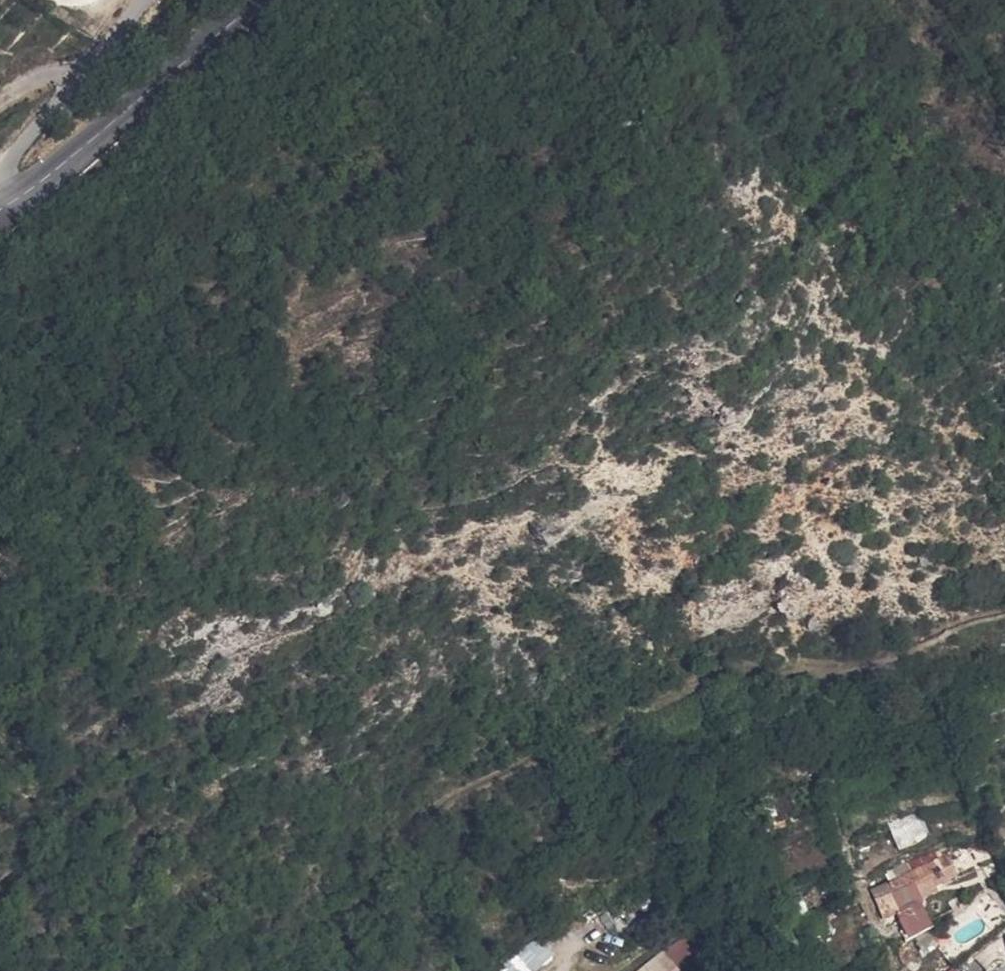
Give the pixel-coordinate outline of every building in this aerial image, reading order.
[(1004,634),(1004,626),(998,627),(1000,633),(988,636),(989,639),(1004,634)] [(989,639),(992,652),(1004,649),(1004,634),(989,639)] [(950,808),(955,823),(970,819),(965,804),(950,808)] [(999,846),(1004,844),(1004,831),(996,835),(999,846)] [(890,890),(928,875),(927,871),(948,863),(941,847),(883,869),(890,890)] [(931,883),(928,875),(890,890),(893,898),(931,883)] [(637,958),(650,970),(651,970),(685,939),(672,924),(637,958)] [(552,957),(536,939),(499,970),(536,970),(552,957)] [(637,958),(627,967),(631,970),(650,970),(637,958)]
